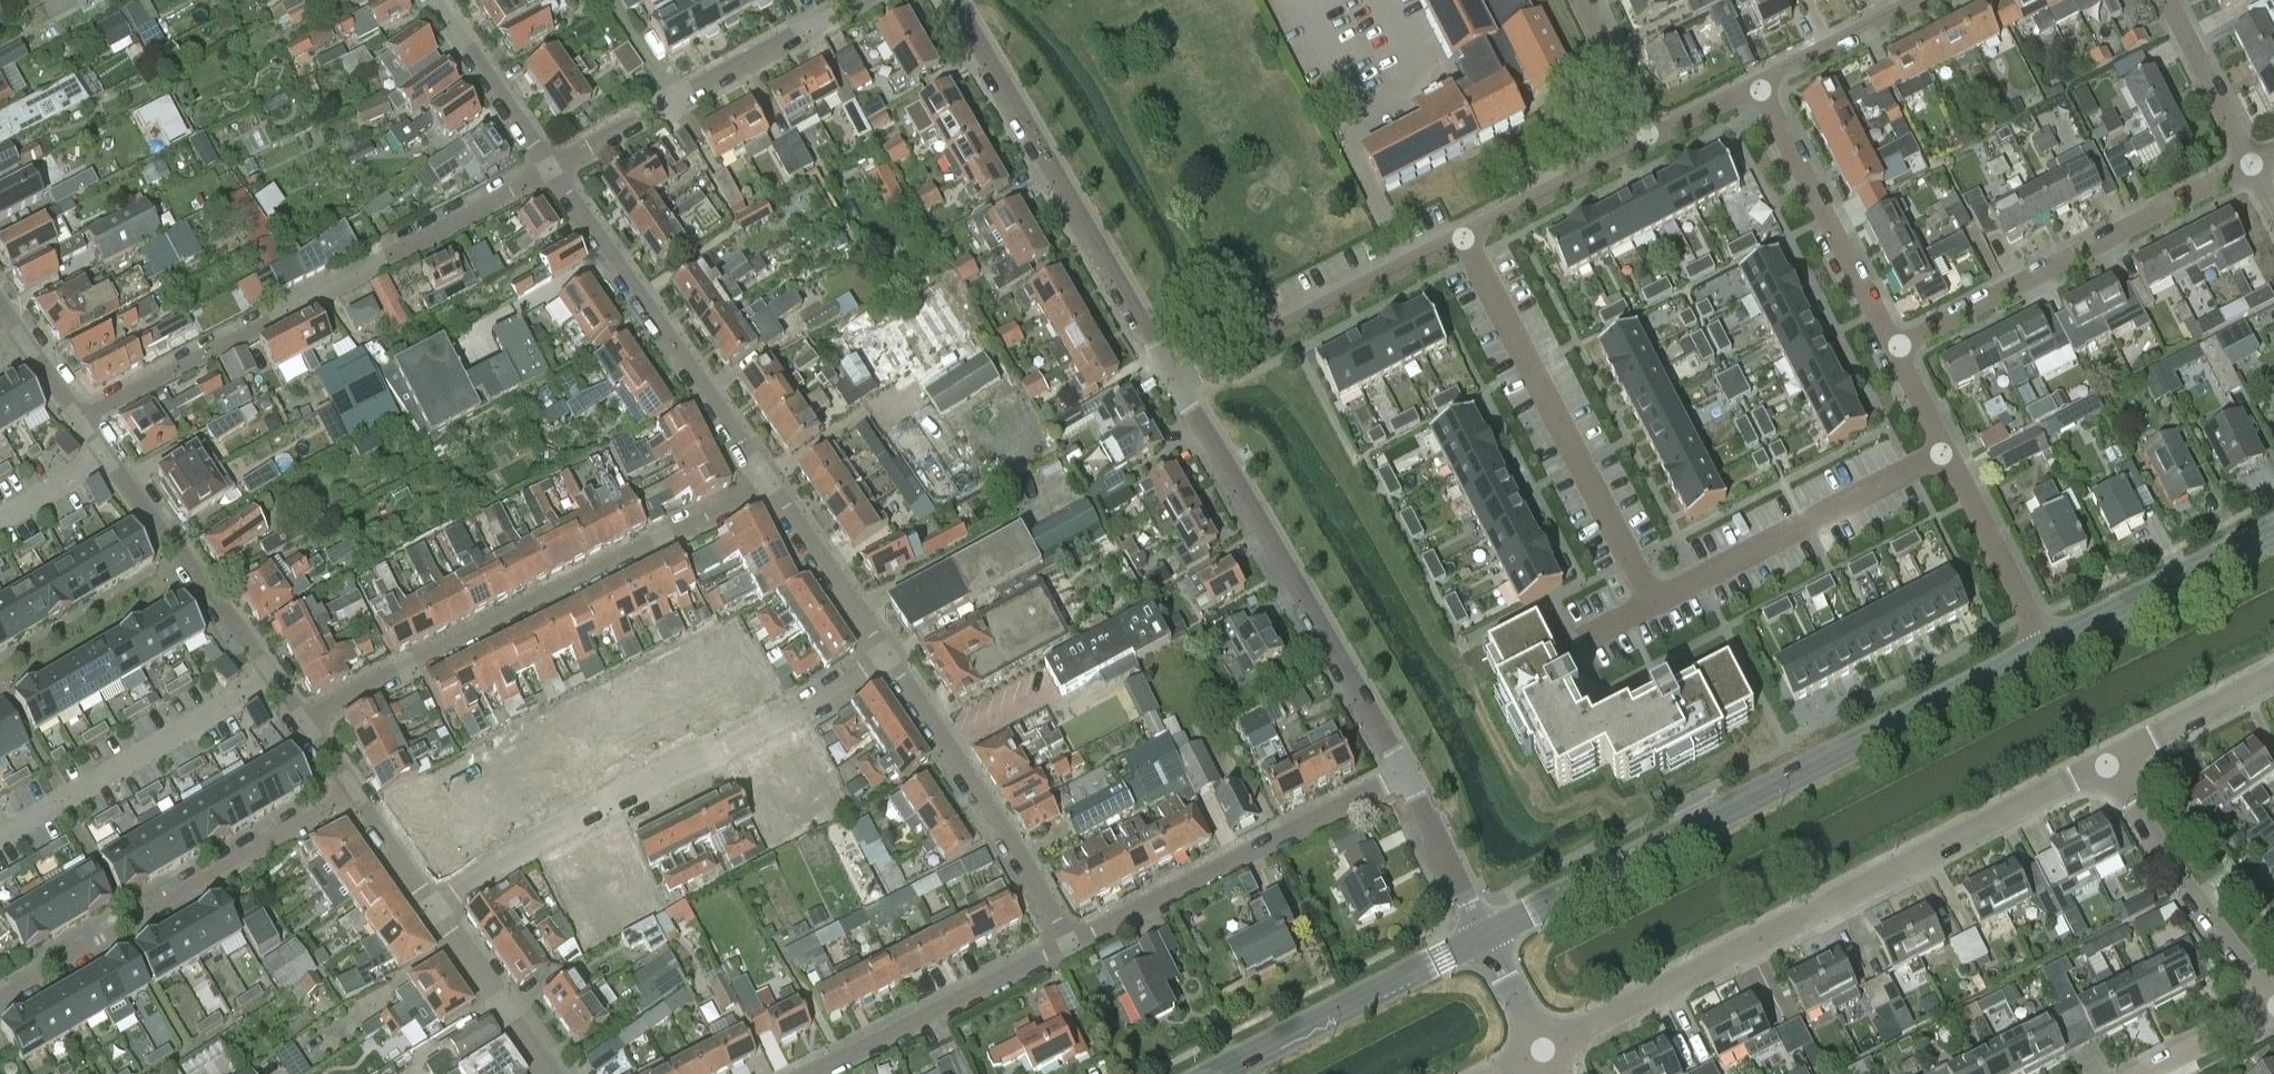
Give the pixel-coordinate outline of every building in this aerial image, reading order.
[(304,5),(301,0),(295,0),(291,1),(280,7),(284,12),(273,17),(276,20),(285,15),(304,5)] [(316,1),(319,6),(323,4),(326,10),(345,0),(317,0),(316,1)] [(335,27),(342,38),(372,22),(378,31),(410,14),(400,0),(387,0),(335,27)] [(499,30),(552,0),(479,0),(499,30)] [(576,6),(572,0),(562,0),(560,1),(566,11),(576,6)] [(627,14),(644,4),(641,0),(619,0),(627,14)] [(672,0),(671,1),(653,10),(651,19),(654,25),(651,26),(667,55),(694,41),(672,0)] [(705,0),(699,0),(690,5),(687,0),(670,0),(671,1),(672,0),(694,41),(705,35),(708,40),(720,34),(717,28),(720,26),(705,0)] [(720,26),(723,25),(727,30),(739,24),(736,18),(746,12),(739,0),(705,0),(720,26)] [(746,12),(758,6),(761,12),(774,5),(771,0),(739,0),(746,12)] [(1454,64),(1455,63),(1468,89),(1454,96),(1451,91),(1417,108),(1425,123),(1363,155),(1384,195),(1525,121),(1512,97),(1532,86),(1537,97),(1573,78),(1573,76),(1572,77),(1541,17),(1542,17),(1541,16),(1536,18),(1527,0),(1421,0),(1454,64)] [(1687,4),(1686,2),(1685,0),(1626,0),(1638,27),(1669,13),(1687,4)] [(1694,18),(1724,3),(1723,0),(1689,0),(1686,2),(1687,4),(1694,18)] [(1742,9),(1750,5),(1764,31),(1791,17),(1782,0),(1737,0),(1742,9)] [(2042,0),(2011,0),(2012,2),(2002,7),(2012,27),(2022,22),(2024,27),(2038,19),(2046,34),(2057,28),(2049,14),(2042,0)] [(2072,0),(2042,0),(2049,14),(2057,28),(2080,16),(2072,2),(2073,1),(2072,0)] [(2094,10),(2104,5),(2102,0),(2089,0),(2094,10)] [(2104,5),(2111,17),(2122,11),(2117,0),(2102,0),(2104,5)] [(2223,11),(2244,0),(2218,0),(2223,11)] [(560,1),(501,33),(507,41),(506,45),(510,51),(514,51),(515,53),(560,29),(554,18),(566,11),(560,1)] [(150,25),(150,24),(139,4),(125,11),(136,32),(150,25)] [(304,5),(285,15),(292,27),(293,29),(312,18),(304,5)] [(1731,5),(1709,15),(1717,32),(1722,30),(1734,56),(1735,55),(1743,71),(1756,65),(1736,21),(1738,20),(1731,5)] [(1985,9),(1961,21),(1976,51),(2000,38),(1998,34),(2008,29),(1997,9),(1987,14),(1985,9)] [(111,46),(133,36),(122,14),(101,24),(111,46)] [(894,60),(926,42),(924,38),(925,34),(921,27),(917,27),(911,16),(868,40),(874,51),(885,44),(894,60)] [(2270,34),(2262,20),(2235,34),(2247,58),(2273,45),(2273,32),(2270,34)] [(1961,21),(1937,33),(1952,63),(1976,51),(1961,21)] [(154,22),(150,24),(150,25),(136,32),(147,53),(165,43),(154,22)] [(592,25),(574,35),(579,44),(597,34),(592,25)] [(325,28),(286,49),(293,61),(331,41),(325,28)] [(398,96),(436,69),(428,57),(435,52),(418,29),(388,51),(390,54),(377,63),(392,82),(393,91),(398,96)] [(2144,31),(2120,43),(2127,55),(2150,43),(2144,31)] [(1952,63),(1937,33),(1913,46),(1928,75),(1952,63)] [(1676,43),(1648,56),(1664,88),(1691,75),(1691,74),(1704,68),(1689,37),(1676,44),(1676,43)] [(178,42),(152,56),(161,74),(182,63),(181,62),(187,59),(178,42)] [(320,72),(338,62),(347,58),(338,42),(296,64),(304,76),(319,70),(320,72)] [(926,42),(894,60),(903,75),(892,81),(898,92),(941,68),(926,42)] [(0,55),(0,74),(4,72),(29,58),(20,44),(0,55)] [(629,79),(643,68),(627,45),(612,55),(629,79)] [(2247,58),(2260,82),(2273,75),(2273,45),(2247,58)] [(1928,75),(1913,46),(1889,58),(1892,63),(1882,68),(1892,88),(1901,83),(1903,86),(1895,90),(1903,105),(1934,89),(1928,76),(1928,75)] [(848,86),(867,75),(863,69),(865,68),(853,48),(835,60),(842,72),(840,73),(848,86)] [(2099,53),(2105,65),(2113,61),(2107,49),(2099,53)] [(347,58),(338,62),(350,81),(373,64),(363,50),(347,58)] [(530,74),(526,76),(534,88),(538,86),(545,95),(583,69),(578,62),(568,69),(555,51),(527,70),(530,74)] [(2116,65),(2121,77),(2149,62),(2144,51),(2116,65)] [(2105,65),(2099,53),(2089,58),(2096,70),(2105,65)] [(578,62),(583,69),(593,62),(589,55),(578,62)] [(848,86),(840,73),(842,72),(835,61),(797,81),(818,119),(821,124),(833,117),(825,104),(837,98),(843,108),(841,109),(842,112),(857,105),(856,103),(858,102),(854,96),(854,97),(848,86)] [(598,69),(593,62),(583,69),(588,76),(598,69)] [(436,69),(398,96),(389,103),(396,113),(419,96),(425,105),(457,82),(443,64),(436,69)] [(78,74),(89,100),(103,94),(92,69),(78,74)] [(583,69),(545,95),(552,105),(548,108),(556,120),(560,118),(562,121),(591,102),(578,83),(588,76),(583,69)] [(1867,76),(1873,88),(1876,95),(1887,89),(1877,71),(1867,76)] [(17,95),(4,72),(0,74),(0,104),(17,95)] [(2138,111),(2166,96),(2154,72),(2126,87),(2138,111)] [(867,75),(848,86),(854,97),(854,96),(873,85),(867,75)] [(2260,82),(2271,104),(2273,103),(2273,75),(2260,82)] [(90,103),(74,79),(2,117),(0,119),(0,150),(90,103)] [(818,119),(797,81),(773,95),(793,132),(818,119)] [(936,129),(966,111),(951,86),(909,111),(916,121),(927,115),(936,129)] [(1834,86),(1804,102),(1817,125),(1855,106),(1867,99),(1863,92),(1862,89),(1841,99),(1834,86)] [(2085,88),(2073,95),(2086,119),(2099,112),(2085,88)] [(408,124),(388,133),(401,150),(406,146),(407,148),(419,139),(417,136),(436,123),(448,139),(480,116),(462,91),(410,128),(408,124)] [(2166,96),(2138,111),(2151,135),(2179,120),(2166,96)] [(385,100),(356,112),(362,128),(392,115),(385,100)] [(884,112),(885,113),(887,111),(880,100),(861,110),(868,122),(884,112)] [(842,112),(859,142),(873,133),(857,105),(842,112)] [(1887,119),(1899,113),(1895,105),(1883,111),(1887,119)] [(752,106),(727,119),(744,149),(768,135),(752,106)] [(1855,106),(1817,125),(1829,148),(1859,133),(1851,119),(1859,115),(1855,107),(1855,106)] [(966,111),(936,129),(923,136),(938,160),(950,153),(980,135),(966,111)] [(891,124),(885,113),(884,112),(868,122),(875,134),(891,124)] [(2119,121),(2114,112),(2099,120),(2104,129),(2119,121)] [(1899,113),(1887,119),(1892,128),(1904,121),(1899,113)] [(1990,117),(1982,121),(1988,134),(1997,130),(1990,117)] [(747,155),(727,119),(703,133),(719,162),(733,154),(736,161),(747,155)] [(2179,120),(2151,135),(2105,159),(2117,183),(2132,176),(2124,160),(2136,154),(2137,157),(2157,146),(2164,160),(2192,145),(2179,120)] [(1988,134),(1982,121),(1973,126),(1980,138),(1988,134)] [(2119,121),(2104,129),(2108,138),(2123,130),(2119,121)] [(460,143),(426,167),(440,185),(472,163),(483,177),(509,158),(490,131),(480,139),(475,131),(474,132),(474,133),(461,142),(460,142),(459,143),(460,143)] [(685,131),(673,139),(688,161),(700,153),(685,131)] [(1871,157),(1859,133),(1829,148),(1841,173),(1871,157)] [(2051,133),(2044,137),(2052,152),(2059,148),(2051,133)] [(203,134),(188,142),(205,172),(219,164),(203,134)] [(785,141),(805,179),(818,172),(797,134),(785,141)] [(2052,152),(2044,137),(2042,138),(2039,134),(2031,138),(2042,157),(2052,152)] [(980,135),(950,153),(964,178),(994,160),(980,135)] [(889,157),(905,147),(899,137),(883,147),(889,157)] [(1841,173),(1854,197),(1858,195),(1864,205),(1885,195),(1879,185),(1884,182),(1878,170),(1901,158),(1904,165),(1921,156),(1911,137),(1894,146),(1871,157),(1841,173)] [(45,141),(16,156),(23,169),(52,154),(45,141)] [(773,149),(793,185),(805,179),(785,141),(773,148),(773,149)] [(2080,151),(2057,163),(2079,204),(2103,191),(2095,176),(2106,170),(2093,145),(2080,151)] [(676,167),(672,161),(672,160),(663,146),(606,185),(620,205),(670,171),(676,167)] [(911,156),(905,147),(889,157),(895,166),(911,156)] [(1718,200),(1740,189),(1721,151),(1700,163),(1699,162),(1718,200)] [(0,157),(0,179),(19,169),(14,159),(4,165),(0,157)] [(2003,158),(1996,162),(2004,178),(2011,173),(2003,158)] [(994,160),(964,178),(973,192),(960,199),(967,210),(1010,185),(994,160)] [(683,162),(676,167),(670,171),(620,205),(634,225),(662,206),(655,195),(677,180),(690,172),(683,162)] [(1697,211),(1718,200),(1699,162),(1677,173),(1697,211)] [(2004,178),(1996,162),(1986,168),(1994,183),(2004,178)] [(2079,204),(2057,163),(2045,169),(2053,183),(2040,190),(2054,216),(2079,204)] [(872,175),(888,203),(904,194),(889,166),(872,175)] [(43,199),(27,170),(0,184),(0,222),(43,199)] [(727,171),(713,178),(731,211),(744,204),(727,171)] [(1760,241),(1782,229),(1752,172),(1738,179),(1743,188),(1729,196),(1738,213),(1733,216),(1741,231),(1751,225),(1760,241)] [(1676,222),(1697,211),(1677,173),(1676,174),(1677,175),(1656,185),(1676,222)] [(74,180),(48,194),(55,207),(81,194),(78,187),(74,180)] [(920,203),(938,193),(933,184),(915,195),(920,203)] [(1654,233),(1676,222),(1656,185),(1635,196),(1654,233)] [(1992,214),(1978,190),(1962,198),(1968,211),(1970,210),(1983,234),(1998,226),(2006,241),(2008,240),(2011,246),(2025,239),(2022,233),(2030,229),(2016,202),(2015,203),(2008,189),(1998,194),(2005,208),(1992,214)] [(2040,190),(2016,202),(2030,229),(2054,216),(2040,190)] [(266,221),(256,208),(245,191),(222,204),(251,249),(275,235),(266,223),(266,221)] [(272,191),(254,204),(256,208),(266,221),(266,223),(272,219),(269,214),(282,206),(272,191)] [(938,193),(920,203),(927,213),(944,202),(938,193)] [(662,206),(634,225),(648,245),(708,203),(702,196),(671,218),(662,206)] [(1632,245),(1654,233),(1635,196),(1613,207),(1632,245)] [(1930,220),(1960,204),(1956,196),(1941,204),(1940,204),(1925,212),(1930,220)] [(1878,246),(1907,231),(1900,218),(1908,214),(1903,204),(1894,207),(1892,209),(1887,199),(1866,210),(1871,220),(1866,223),(1878,246)] [(2,256),(5,257),(10,268),(41,252),(55,245),(57,249),(72,241),(62,222),(77,215),(70,201),(59,207),(45,214),(45,213),(30,221),(34,228),(0,245),(0,253),(2,256)] [(143,204),(132,208),(86,233),(104,266),(162,235),(144,203),(143,204)] [(708,203),(648,245),(662,265),(690,246),(682,234),(697,224),(706,235),(722,223),(708,203)] [(767,203),(735,221),(743,234),(775,217),(767,203)] [(1972,225),(1960,204),(1930,220),(1935,230),(1954,220),(1960,232),(1972,225)] [(524,233),(502,247),(512,262),(558,230),(550,217),(551,214),(547,207),(543,207),(542,205),(517,222),(524,233)] [(1021,205),(998,219),(992,209),(972,221),(992,255),(1005,248),(1004,247),(1035,229),(1021,205)] [(1611,255),(1632,245),(1613,207),(1593,218),(1592,217),(1592,218),(1611,255)] [(2208,228),(2222,256),(2246,243),(2232,216),(2208,228)] [(1590,267),(1611,255),(1592,218),(1570,229),(1590,267)] [(294,259),(305,279),(359,251),(344,223),(294,259)] [(106,289),(44,320),(60,343),(151,295),(150,293),(161,288),(155,279),(203,254),(187,225),(164,236),(173,254),(140,272),(117,284),(106,289)] [(2222,256),(2208,228),(2184,241),(2202,275),(2215,269),(2219,278),(2229,273),(2221,256),(2222,256)] [(1035,229),(1004,247),(1005,248),(1012,260),(994,271),(999,279),(992,284),(999,296),(1034,276),(1029,267),(1051,255),(1035,229)] [(1570,229),(1569,229),(1570,230),(1548,241),(1567,278),(1590,267),(1570,229)] [(1907,231),(1878,246),(1891,270),(1920,255),(1907,231)] [(1964,233),(1942,244),(1947,253),(1969,242),(1964,233)] [(173,254),(164,236),(138,249),(145,261),(136,266),(140,272),(173,254)] [(1759,248),(1753,236),(1740,243),(1746,254),(1759,248)] [(48,255),(14,273),(16,277),(16,281),(21,289),(25,290),(26,292),(60,274),(54,266),(86,249),(79,237),(72,241),(57,249),(47,253),(48,255)] [(545,269),(511,289),(518,301),(584,262),(579,253),(581,250),(577,244),(574,244),(573,241),(540,261),(545,269)] [(2202,275),(2184,241),(2160,254),(2174,281),(2186,274),(2194,291),(2205,285),(2200,276),(2202,275)] [(1740,243),(1727,249),(1733,261),(1746,254),(1740,243)] [(1920,256),(1920,255),(1891,270),(1905,296),(1915,290),(1923,306),(1949,292),(1933,263),(1937,260),(1931,250),(1920,256)] [(482,285),(470,261),(469,261),(465,253),(461,255),(459,251),(449,256),(435,263),(433,261),(426,265),(426,268),(422,270),(435,295),(421,302),(428,314),(467,293),(482,285)] [(2174,281),(2160,254),(2135,266),(2142,279),(2131,285),(2139,301),(2144,311),(2155,305),(2149,294),(2174,281)] [(482,255),(470,261),(482,285),(495,279),(482,255)] [(958,274),(974,264),(969,255),(953,265),(958,274)] [(1741,274),(1752,296),(1790,276),(1789,276),(1778,255),(1741,274)] [(281,264),(293,286),(305,279),(294,259),(293,258),(281,264)] [(756,262),(760,259),(760,258),(748,266),(744,259),(735,265),(713,280),(705,268),(676,287),(690,307),(756,262)] [(766,267),(760,259),(756,262),(690,307),(704,327),(732,307),(731,306),(743,299),(736,288),(766,267)] [(1710,259),(1697,265),(1703,277),(1716,270),(1710,259)] [(280,292),(293,286),(281,264),(269,271),(280,292)] [(974,264),(958,274),(963,284),(980,274),(974,264)] [(1685,272),(1691,283),(1703,277),(1697,265),(1685,272)] [(280,292),(269,271),(253,279),(265,301),(280,292)] [(1045,318),(1076,299),(1062,274),(1019,299),(1025,309),(1036,303),(1045,318)] [(2232,279),(2243,301),(2244,302),(2250,315),(2273,302),(2273,298),(2269,288),(2252,296),(2241,274),(2232,279)] [(112,275),(101,281),(106,289),(117,284),(112,275)] [(386,276),(369,286),(393,331),(408,323),(397,303),(399,302),(386,276)] [(1801,298),(1790,276),(1752,296),(1763,318),(1801,298)] [(65,286),(32,303),(44,320),(106,289),(101,281),(87,288),(81,277),(65,286)] [(1673,292),(1667,281),(1655,287),(1661,299),(1673,292)] [(2113,281),(2089,294),(2103,321),(2111,336),(2135,323),(2140,331),(2152,325),(2144,311),(2139,301),(2127,308),(2113,281)] [(561,334),(602,306),(595,296),(597,292),(592,285),(588,285),(587,284),(544,313),(554,327),(556,325),(561,334)] [(1655,287),(1642,294),(1648,305),(1661,299),(1655,287)] [(732,307),(704,327),(717,347),(767,313),(783,303),(795,295),(794,293),(767,311),(763,305),(741,320),(732,307)] [(2103,321),(2089,294),(2064,307),(2078,334),(2102,322),(2103,321)] [(795,295),(783,303),(767,313),(773,321),(775,324),(802,306),(795,295)] [(850,295),(802,323),(810,336),(842,318),(843,320),(859,311),(850,295)] [(1802,299),(1801,298),(1763,318),(1774,339),(1811,320),(1801,299),(1802,299)] [(132,311),(64,346),(77,365),(127,339),(123,332),(160,313),(152,299),(131,310),(132,311)] [(1090,323),(1076,299),(1045,318),(1059,341),(1059,342),(1090,323)] [(2244,302),(2243,301),(2235,305),(2220,313),(2227,326),(2250,315),(2244,302)] [(372,303),(349,315),(357,330),(380,318),(372,303)] [(1625,303),(1612,309),(1618,321),(1631,314),(1625,303)] [(1703,322),(1715,316),(1708,303),(1696,309),(1703,322)] [(2204,338),(2197,325),(2184,303),(2175,309),(2183,322),(2181,323),(2193,344),(2204,338)] [(1404,315),(1403,315),(1425,358),(1448,346),(1426,304),(1404,315)] [(146,336),(83,370),(93,389),(141,363),(137,356),(193,327),(188,318),(204,310),(201,306),(185,314),(186,315),(146,336)] [(608,314),(602,306),(561,334),(567,342),(565,343),(575,357),(594,344),(599,350),(622,335),(615,325),(617,321),(613,314),(608,314)] [(1599,316),(1606,328),(1618,321),(1612,309),(1599,316)] [(1691,312),(1679,318),(1686,331),(1698,325),(1691,312)] [(751,336),(773,321),(767,313),(717,347),(731,367),(760,348),(751,336)] [(2197,325),(2204,338),(2227,326),(2220,313),(2197,325)] [(2057,323),(2046,329),(2038,314),(2014,327),(2034,367),(2058,355),(2070,349),(2057,323)] [(315,315),(287,330),(302,358),(311,376),(315,375),(320,372),(320,371),(310,354),(330,343),(315,315)] [(1403,315),(1381,326),(1404,369),(1425,358),(1403,315)] [(1822,341),(1811,320),(1774,339),(1785,360),(1822,341)] [(437,434),(489,408),(490,407),(548,378),(519,321),(490,336),(504,361),(505,363),(486,373),(476,378),(467,382),(465,383),(464,381),(448,351),(442,340),(394,366),(392,366),(379,373),(424,441),(431,437),(437,434)] [(1003,343),(1020,333),(1013,322),(997,332),(1003,343)] [(2245,322),(2216,337),(2236,376),(2245,371),(2234,350),(2254,339),(2245,322)] [(1059,342),(1059,341),(1047,348),(1062,374),(1074,367),(1074,366),(1105,348),(1090,323),(1059,342)] [(1726,337),(1719,324),(1708,331),(1714,343),(1726,337)] [(1381,326),(1381,327),(1381,328),(1361,338),(1382,380),(1404,369),(1381,326)] [(2034,367),(2014,327),(1990,339),(2004,367),(2003,367),(2008,377),(2022,370),(2023,372),(2034,367)] [(1637,328),(1600,347),(1611,369),(1610,369),(1611,370),(1649,350),(1637,328)] [(302,358),(287,330),(261,344),(276,372),(302,358)] [(1025,341),(1020,333),(1003,343),(1009,351),(1025,341)] [(1690,340),(1697,352),(1709,346),(1702,334),(1690,340)] [(1721,356),(1732,350),(1726,337),(1714,343),(1721,356)] [(2236,376),(2216,337),(2197,348),(2224,398),(2242,388),(2236,376)] [(611,384),(642,362),(625,338),(601,355),(602,356),(593,362),(608,385),(611,384)] [(1361,338),(1339,350),(1360,391),(1382,380),(1361,338)] [(1990,339),(1965,352),(1980,379),(2004,367),(1990,339)] [(343,359),(352,355),(346,341),(339,344),(338,350),(341,356),(342,356),(343,359)] [(1834,363),(1822,341),(1785,360),(1797,382),(1834,363)] [(1703,365),(1715,359),(1709,346),(1697,352),(1703,365)] [(241,381),(242,382),(259,372),(246,348),(220,362),(232,386),(241,381)] [(1074,366),(1074,367),(1082,380),(1071,387),(1077,397),(1119,372),(1105,348),(1074,366)] [(350,443),(398,416),(376,375),(362,350),(352,355),(343,359),(343,360),(320,371),(320,372),(315,375),(350,443)] [(1317,361),(1339,403),(1360,391),(1339,350),(1317,361)] [(1611,370),(1622,391),(1660,372),(1649,350),(1611,370)] [(814,352),(793,366),(798,374),(799,374),(820,360),(814,352)] [(1980,379),(1965,352),(1941,365),(1954,392),(1980,379)] [(788,384),(757,405),(771,426),(802,405),(801,404),(793,392),(826,370),(820,362),(820,360),(799,374),(787,383),(788,384)] [(871,384),(856,361),(843,369),(850,379),(859,392),(871,384)] [(658,384),(642,362),(611,384),(608,385),(613,392),(623,385),(634,401),(658,384)] [(743,385),(739,387),(746,396),(749,394),(757,405),(788,384),(787,383),(786,382),(773,362),(742,383),(743,385)] [(1844,383),(1834,363),(1797,382),(1807,403),(1845,383),(1844,383)] [(991,367),(931,404),(941,419),(1001,381),(991,367)] [(2157,368),(2140,376),(2155,405),(2172,396),(2157,368)] [(1745,381),(1739,369),(1730,373),(1727,375),(1734,387),(1745,381)] [(1622,391),(1622,392),(1623,392),(1633,412),(1671,392),(1660,372),(1622,391)] [(571,404),(584,395),(568,373),(555,382),(571,404)] [(1027,393),(1044,384),(1038,374),(1022,385),(1027,393)] [(26,375),(4,388),(24,423),(46,410),(26,375)] [(197,391),(203,399),(222,387),(216,375),(195,387),(197,391)] [(1727,375),(1724,376),(1715,381),(1722,393),(1734,387),(1727,375)] [(850,411),(877,393),(877,392),(871,384),(859,392),(850,379),(835,389),(850,411)] [(232,386),(212,396),(222,417),(252,403),(242,382),(241,381),(232,386)] [(1740,400),(1743,398),(1752,394),(1745,381),(1734,387),(1740,400)] [(1857,405),(1845,383),(1807,403),(1819,425),(1857,405)] [(599,417),(586,427),(594,438),(606,431),(608,433),(641,411),(650,423),(674,406),(658,384),(634,401),(622,409),(600,418),(599,417)] [(1050,392),(1044,384),(1027,393),(1033,403),(1050,392)] [(2026,407),(2038,402),(2031,384),(2018,389),(2026,407)] [(1722,393),(1728,406),(1737,401),(1740,400),(1734,387),(1722,393)] [(0,390),(0,429),(4,435),(24,423),(4,388),(0,390)] [(1457,389),(1445,396),(1451,407),(1463,401),(1457,389)] [(119,421),(117,425),(121,431),(125,431),(131,439),(176,414),(188,407),(203,399),(197,391),(172,405),(165,393),(162,394),(149,401),(118,419),(119,421)] [(820,391),(801,404),(802,405),(771,426),(791,455),(821,434),(811,419),(831,406),(820,391)] [(1682,414),(1671,392),(1633,412),(1645,433),(1682,414)] [(1109,443),(1147,421),(1131,395),(1097,415),(1104,427),(1100,429),(1108,443),(1109,443)] [(1432,402),(1438,414),(1451,407),(1445,396),(1432,402)] [(2051,398),(2026,411),(2034,426),(2058,414),(2051,398)] [(203,399),(188,407),(192,415),(195,420),(210,412),(203,399)] [(2000,399),(1992,403),(1999,418),(2008,413),(2000,399)] [(1999,418),(1992,403),(1983,407),(1991,422),(1999,418)] [(1857,406),(1857,405),(1819,425),(1830,447),(1867,428),(1856,406),(1857,406)] [(192,416),(192,415),(188,407),(176,414),(181,422),(192,416)] [(1078,410),(1057,422),(1058,423),(1048,428),(1056,441),(1060,438),(1063,442),(1088,427),(1078,410)] [(1770,422),(1764,410),(1752,416),(1758,428),(1770,422)] [(621,470),(702,430),(692,411),(657,430),(662,439),(647,446),(644,441),(635,446),(630,435),(609,446),(621,470)] [(1421,423),(1415,411),(1402,418),(1408,429),(1421,423)] [(1432,434),(1443,455),(1486,433),(1485,433),(1474,412),(1432,434)] [(176,414),(131,439),(136,446),(135,451),(140,457),(144,457),(145,458),(177,440),(169,429),(181,422),(176,414)] [(237,414),(206,430),(216,445),(245,425),(237,414)] [(1693,436),(1682,414),(1645,433),(1656,455),(1693,436)] [(2242,416),(2207,434),(2229,477),(2264,459),(2242,416)] [(1402,418),(1390,424),(1396,436),(1408,429),(1402,418)] [(1746,419),(1735,425),(1741,438),(1753,431),(1746,419)] [(1163,448),(1147,421),(1109,443),(1108,443),(1100,448),(1115,475),(1100,484),(1107,497),(1125,486),(1128,484),(1121,473),(1163,448)] [(1765,441),(1777,435),(1770,422),(1758,428),(1765,441)] [(872,450),(879,445),(864,424),(855,430),(870,452),(873,450),(872,450)] [(1979,438),(1986,450),(2009,438),(2002,425),(1979,438)] [(1368,436),(1374,447),(1387,440),(1381,429),(1368,436)] [(702,430),(621,470),(626,479),(656,464),(670,456),(676,467),(711,448),(702,430)] [(1741,438),(1748,450),(1759,444),(1753,431),(1741,438)] [(2038,431),(1986,457),(1995,475),(2047,449),(2038,431)] [(1497,455),(1486,433),(1443,455),(1454,477),(1497,455)] [(2175,435),(2145,450),(2175,506),(2204,490),(2175,435)] [(67,436),(56,444),(69,463),(80,455),(67,436)] [(1666,477),(1704,457),(1693,436),(1656,455),(1666,475),(1666,476),(1666,477)] [(169,500),(220,467),(204,443),(158,474),(163,482),(160,486),(169,500)] [(1781,444),(1769,450),(1776,463),(1788,457),(1781,444)] [(873,450),(870,452),(884,472),(886,470),(885,469),(892,464),(879,445),(872,450),(873,450)] [(43,456),(38,448),(26,455),(31,462),(43,456)] [(711,448),(676,467),(680,476),(666,483),(666,482),(641,495),(645,504),(640,506),(641,508),(721,466),(711,448)] [(842,471),(851,465),(844,457),(836,462),(828,450),(800,469),(814,489),(842,471)] [(1771,466),(1764,452),(1752,458),(1759,472),(1771,466)] [(1498,456),(1497,455),(1454,477),(1465,498),(1507,477),(1497,457),(1498,456)] [(1677,498),(1715,478),(1704,457),(1666,477),(1677,498)] [(607,503),(625,538),(645,528),(627,492),(616,498),(610,485),(596,458),(586,462),(600,488),(607,503)] [(886,470),(884,472),(897,491),(914,480),(900,459),(892,464),(885,469),(886,470)] [(2121,485),(2092,500),(2112,539),(2144,522),(2131,497),(2144,491),(2131,464),(2114,473),(2121,485)] [(13,473),(8,465),(0,470),(0,478),(1,480),(13,473)] [(270,465),(241,484),(249,498),(280,480),(270,465)] [(721,466),(641,508),(651,527),(664,520),(659,509),(689,494),(695,504),(731,485),(721,466)] [(220,467),(169,500),(178,514),(183,513),(188,521),(235,490),(220,467)] [(1390,468),(1378,474),(1385,486),(1396,480),(1390,468)] [(606,548),(581,498),(568,471),(558,476),(579,517),(570,521),(589,557),(606,548)] [(842,471),(814,489),(828,509),(856,491),(864,486),(858,477),(850,482),(842,471)] [(1190,494),(1189,492),(1190,490),(1186,483),(1184,483),(1177,471),(1141,492),(1146,501),(1140,505),(1148,518),(1190,494)] [(1465,498),(1476,520),(1518,498),(1507,477),(1465,498)] [(1727,501),(1715,478),(1677,498),(1678,499),(1678,498),(1690,520),(1727,501)] [(927,500),(914,480),(897,491),(910,511),(927,500)] [(1403,493),(1396,480),(1385,486),(1391,499),(1403,493)] [(111,500),(98,481),(87,489),(100,508),(111,500)] [(1012,481),(1001,487),(1013,508),(1024,502),(1012,481)] [(589,557),(570,521),(559,527),(552,514),(543,498),(554,492),(549,482),(530,491),(569,567),(589,557)] [(1088,492),(1095,504),(1098,502),(1107,497),(1100,485),(1088,492)] [(2052,485),(2031,496),(2043,519),(2033,524),(2056,568),(2088,551),(2082,541),(2084,540),(2080,533),(2078,534),(2063,504),(2052,485)] [(1134,502),(1125,486),(1107,497),(1098,502),(1107,518),(1134,502)] [(581,498),(606,548),(625,538),(607,503),(600,488),(581,498)] [(569,567),(530,491),(521,495),(540,537),(532,541),(550,577),(569,567)] [(856,491),(828,509),(841,529),(869,510),(877,505),(871,497),(864,502),(856,491)] [(1190,494),(1148,518),(1154,529),(1164,524),(1171,537),(1178,534),(1177,533),(1203,518),(1202,516),(1203,513),(1200,507),(1197,507),(1190,494)] [(264,496),(252,504),(261,516),(273,508),(264,496)] [(1476,520),(1488,542),(1530,520),(1518,498),(1476,520)] [(982,607),(1106,540),(1086,503),(1028,534),(1025,529),(891,603),(914,637),(973,604),(974,606),(979,603),(982,607)] [(550,577),(532,541),(520,547),(499,506),(492,509),(531,587),(550,577)] [(258,540),(268,533),(250,509),(203,542),(220,566),(258,540)] [(531,587),(492,509),(481,515),(501,556),(493,560),(511,597),(531,587)] [(878,523),(869,510),(841,529),(855,549),(891,525),(886,517),(878,523)] [(1400,516),(1407,529),(1418,523),(1412,510),(1400,516)] [(70,519),(75,527),(88,520),(83,512),(70,519)] [(690,570),(769,529),(761,514),(757,513),(723,530),(728,539),(714,546),(685,561),(690,570)] [(1177,533),(1178,534),(1185,546),(1176,552),(1187,572),(1210,559),(1204,550),(1217,542),(1211,531),(1212,527),(1209,521),(1205,521),(1203,518),(1177,533)] [(75,527),(70,519),(60,525),(64,533),(75,527)] [(1488,542),(1498,562),(1541,540),(1540,540),(1530,520),(1488,542)] [(1425,535),(1418,523),(1407,529),(1413,542),(1425,535)] [(131,527),(110,539),(131,575),(152,563),(153,564),(154,563),(132,525),(130,526),(131,527)] [(298,525),(259,545),(267,559),(305,538),(298,525)] [(461,525),(453,528),(492,607),(511,597),(493,560),(483,565),(477,552),(475,553),(461,525)] [(914,535),(864,560),(865,561),(866,562),(865,565),(869,570),(873,572),(874,573),(880,582),(926,559),(945,549),(969,537),(963,526),(939,538),(920,547),(914,535)] [(492,607),(453,528),(451,529),(452,530),(443,534),(457,562),(464,575),(454,580),(472,617),(492,607)] [(778,548),(769,529),(690,570),(695,579),(738,556),(742,566),(778,548)] [(1909,553),(1922,546),(1916,535),(1903,541),(1909,553)] [(41,536),(29,544),(33,552),(46,544),(41,536)] [(1106,540),(982,607),(987,616),(924,651),(958,700),(1069,640),(1075,649),(1151,608),(1112,537),(1106,540)] [(89,551),(111,587),(131,575),(110,539),(89,551)] [(1499,563),(1510,584),(1552,562),(1542,541),(1541,540),(1498,562),(1499,563)] [(1132,541),(1122,547),(1130,561),(1140,556),(1132,541)] [(1897,559),(1909,553),(1903,541),(1891,547),(1897,559)] [(350,542),(325,556),(332,570),(358,555),(350,542)] [(33,552),(29,544),(18,550),(23,558),(33,552)] [(472,617),(454,580),(444,586),(437,572),(423,545),(415,549),(454,626),(472,617)] [(778,548),(742,566),(748,577),(734,584),(705,598),(709,606),(788,567),(778,548)] [(454,626),(415,549),(405,554),(424,594),(416,599),(434,636),(454,626)] [(111,587),(89,551),(68,564),(89,600),(111,587)] [(677,553),(658,563),(676,599),(683,612),(681,613),(690,631),(701,626),(692,608),(691,609),(685,594),(696,588),(677,553)] [(1422,559),(1429,572),(1440,566),(1434,553),(1422,559)] [(266,563),(233,584),(246,604),(264,594),(262,591),(271,585),(274,589),(311,565),(319,561),(318,559),(306,566),(300,556),(284,566),(284,567),(278,558),(267,565),(266,563)] [(1873,556),(1870,558),(1861,563),(1866,574),(1879,568),(1873,556)] [(1209,597),(1201,602),(1196,604),(1202,614),(1244,589),(1243,586),(1245,582),(1241,575),(1236,575),(1231,566),(1225,569),(1218,558),(1194,572),(1209,597)] [(264,594),(246,604),(259,623),(293,601),(310,590),(303,580),(323,567),(319,561),(311,565),(274,589),(271,585),(262,591),(264,594)] [(1563,585),(1552,563),(1553,563),(1552,562),(1510,584),(1510,585),(1521,606),(1563,585)] [(676,599),(658,563),(638,572),(672,639),(686,632),(676,614),(671,616),(666,604),(676,599)] [(1854,581),(1866,574),(1861,563),(1848,570),(1854,581)] [(48,576),(69,613),(71,612),(70,611),(89,600),(68,564),(48,576)] [(385,566),(376,570),(382,582),(415,646),(434,636),(416,599),(404,605),(385,566)] [(1447,578),(1440,566),(1429,572),(1435,584),(1447,578)] [(798,586),(788,567),(709,606),(714,616),(743,601),(757,594),(762,604),(777,597),(798,586)] [(1165,568),(1143,581),(1151,594),(1173,581),(1165,568)] [(672,639),(638,572),(619,582),(637,619),(647,614),(654,628),(654,627),(663,644),(672,639)] [(1949,575),(1928,587),(1947,624),(1969,613),(1949,575)] [(27,588),(48,624),(49,625),(69,613),(48,576),(27,588)] [(1824,597),(1837,590),(1831,579),(1818,585),(1824,597)] [(798,586),(777,597),(782,606),(771,614),(769,612),(758,621),(757,620),(747,626),(752,633),(762,627),(765,631),(765,632),(819,598),(808,581),(798,586)] [(380,601),(368,606),(376,621),(377,620),(396,656),(415,646),(382,582),(372,586),(380,601)] [(637,619),(619,582),(599,592),(634,659),(643,655),(634,637),(633,638),(626,624),(637,619)] [(1812,603),(1824,597),(1818,585),(1805,592),(1812,603)] [(1928,587),(1906,598),(1925,635),(1947,624),(1928,587)] [(27,588),(6,600),(27,636),(48,624),(27,588)] [(312,604),(275,622),(284,641),(362,602),(357,592),(356,593),(341,601),(330,607),(317,614),(312,604)] [(599,592),(581,601),(599,638),(609,632),(617,646),(616,647),(625,664),(634,659),(599,592)] [(1463,608),(1456,596),(1444,602),(1451,614),(1463,608)] [(183,600),(161,612),(182,648),(204,635),(204,637),(206,636),(183,598),(182,598),(183,600)] [(765,632),(765,631),(754,637),(759,644),(769,638),(773,644),(784,635),(783,632),(795,624),(801,634),(831,615),(819,598),(765,632)] [(1906,598),(1885,609),(1904,646),(1925,635),(1906,598)] [(6,648),(27,636),(6,600),(0,604),(0,637),(6,648)] [(599,638),(581,601),(562,611),(595,679),(605,673),(597,656),(594,657),(588,644),(599,638)] [(1781,619),(1794,612),(1788,601),(1775,607),(1781,619)] [(362,602),(284,641),(294,659),(330,641),(326,631),(339,624),(352,618),(367,611),(362,602)] [(1763,614),(1769,625),(1781,619),(1775,607),(1763,614)] [(1151,608),(1075,649),(1076,652),(1048,668),(1064,697),(1128,661),(1131,666),(1171,644),(1151,608)] [(1451,614),(1457,627),(1469,621),(1463,608),(1451,614)] [(1885,609),(1863,620),(1882,657),(1904,646),(1885,609)] [(595,679),(562,611),(542,621),(560,657),(570,652),(577,666),(586,683),(595,679)] [(140,623),(162,660),(182,648),(161,612),(142,623),(142,622),(140,623)] [(794,648),(782,656),(789,668),(842,632),(831,615),(801,634),(807,644),(796,652),(794,648)] [(1220,633),(1211,638),(1219,654),(1229,649),(1229,650),(1232,649),(1239,661),(1238,662),(1246,676),(1255,671),(1283,655),(1267,626),(1253,633),(1244,618),(1220,632),(1220,633)] [(1863,620),(1841,631),(1861,668),(1882,657),(1863,620)] [(560,657),(542,621),(523,631),(556,699),(566,694),(557,676),(555,677),(549,663),(560,657)] [(120,636),(141,672),(162,660),(140,623),(119,635),(120,636)] [(1552,663),(1557,661),(1538,625),(1491,650),(1509,685),(1499,691),(1533,756),(1543,751),(1561,785),(1609,761),(1595,735),(1591,727),(1586,729),(1574,705),(1581,701),(1580,698),(1579,698),(1573,687),(1574,686),(1572,683),(1565,687),(1552,663)] [(523,631),(503,641),(521,677),(531,672),(538,685),(539,685),(548,703),(556,699),(523,631)] [(1841,631),(1820,642),(1839,680),(1861,668),(1841,631)] [(842,632),(789,668),(794,674),(797,680),(809,672),(810,672),(807,668),(819,661),(821,664),(821,665),(824,671),(825,671),(855,652),(854,651),(842,632)] [(99,648),(120,684),(141,672),(120,636),(99,648)] [(353,653),(370,645),(365,636),(349,644),(348,645),(353,653)] [(330,641),(294,659),(303,677),(303,678),(353,653),(348,645),(335,651),(330,641)] [(521,677),(503,641),(485,650),(519,717),(537,708),(532,699),(523,703),(519,696),(517,696),(510,683),(521,677)] [(1820,642),(1798,654),(1817,691),(1839,680),(1820,642)] [(374,652),(370,645),(353,653),(357,660),(374,652)] [(78,660),(99,696),(120,684),(99,648),(78,660)] [(485,650),(465,661),(483,696),(493,691),(509,722),(519,717),(485,650)] [(353,653),(303,678),(312,695),(315,696),(349,679),(349,678),(343,667),(357,660),(353,653)] [(1798,654),(1776,665),(1796,702),(1817,691),(1798,654)] [(99,696),(78,660),(58,673),(79,709),(99,696)] [(239,680),(225,661),(214,669),(227,688),(239,680)] [(465,661),(446,670),(479,737),(490,732),(479,711),(477,712),(472,702),(483,696),(465,661)] [(1633,722),(1631,717),(1595,735),(1609,761),(1620,783),(1655,764),(1660,775),(1726,740),(1721,730),(1755,713),(1731,665),(1697,683),(1699,688),(1675,700),(1671,692),(1668,694),(1668,695),(1657,701),(1656,700),(1653,702),(1657,709),(1633,722)] [(775,676),(779,683),(788,678),(794,674),(789,668),(775,676)] [(479,737),(446,670),(426,680),(445,716),(455,710),(461,721),(459,722),(470,742),(479,737)] [(36,684),(58,721),(79,709),(58,673),(39,684),(38,683),(36,684)] [(1144,720),(1157,713),(1161,711),(1143,675),(1123,687),(1141,722),(1144,720)] [(192,685),(187,677),(176,684),(180,692),(192,685)] [(58,721),(36,684),(15,696),(37,733),(58,721)] [(180,692),(176,684),(164,691),(169,699),(180,692)] [(841,742),(893,708),(880,689),(851,708),(857,718),(845,726),(843,723),(833,730),(834,733),(841,742)] [(1303,689),(1288,697),(1297,714),(1312,706),(1303,689)] [(353,740),(432,701),(427,692),(417,697),(417,696),(398,705),(399,707),(385,714),(380,703),(344,722),(353,740)] [(1263,710),(1272,727),(1288,719),(1277,699),(1263,707),(1264,709),(1263,710)] [(436,710),(432,701),(353,740),(363,758),(399,740),(394,730),(408,723),(436,710)] [(28,745),(29,745),(4,702),(0,705),(0,751),(5,759),(28,745)] [(146,702),(134,708),(139,716),(151,709),(146,702)] [(256,706),(245,714),(258,733),(270,725),(256,706)] [(139,716),(134,708),(123,715),(127,723),(139,716)] [(905,726),(893,708),(841,742),(848,754),(860,746),(858,743),(870,735),(876,745),(905,726)] [(1272,727),(1263,710),(1239,723),(1248,740),(1272,727)] [(1170,739),(1157,713),(1144,720),(1156,746),(1170,739)] [(104,726),(93,733),(97,740),(109,734),(104,726)] [(905,726),(876,745),(882,754),(870,762),(868,760),(857,767),(864,777),(916,743),(905,726)] [(1053,737),(1048,728),(1039,734),(1017,745),(1010,736),(976,753),(988,771),(1053,737)] [(404,750),(399,740),(363,758),(372,776),(449,737),(445,729),(404,750)] [(97,740),(93,733),(81,739),(86,747),(97,740)] [(826,750),(841,742),(834,733),(820,740),(826,750)] [(1053,737),(988,771),(1001,790),(1032,773),(1027,763),(1065,743),(1060,733),(1053,737)] [(234,751),(246,744),(241,737),(230,743),(234,751)] [(454,748),(449,737),(372,776),(382,796),(418,777),(413,768),(427,761),(454,748)] [(481,748),(493,775),(519,764),(507,737),(481,748)] [(1115,767),(1067,792),(1077,811),(1065,817),(1078,841),(1135,810),(1137,815),(1166,800),(1193,787),(1177,753),(1170,739),(1156,746),(1126,761),(1133,775),(1122,781),(1115,767)] [(1190,747),(1177,753),(1193,787),(1196,795),(1223,783),(1202,741),(1190,747)] [(1302,762),(1293,767),(1307,793),(1332,780),(1318,754),(1317,754),(1310,741),(1295,749),(1302,762)] [(1342,741),(1318,754),(1332,780),(1356,768),(1342,741)] [(234,751),(230,743),(218,750),(223,758),(234,751)] [(916,743),(864,777),(872,790),(884,782),(882,779),(893,772),(900,782),(929,763),(916,743)] [(2228,764),(2260,809),(2261,808),(2270,802),(2259,788),(2273,777),(2273,775),(2253,746),(2228,764)] [(67,758),(62,750),(50,757),(55,765),(67,758)] [(795,750),(776,760),(791,791),(810,781),(795,750)] [(291,751),(269,763),(290,799),(312,787),(291,751)] [(1065,760),(1004,794),(1014,813),(1051,792),(1046,783),(1058,777),(1060,780),(1084,767),(1077,754),(1065,760)] [(776,760),(756,769),(772,800),(791,791),(776,760)] [(1307,793),(1293,767),(1282,772),(1275,760),(1263,767),(1269,779),(1283,805),(1307,793)] [(200,761),(188,768),(193,775),(204,769),(200,761)] [(269,763),(249,775),(269,811),(290,799),(269,763)] [(242,764),(221,776),(228,787),(249,823),(269,811),(249,775),(242,764)] [(552,764),(531,774),(547,805),(567,795),(552,764)] [(2228,764),(2204,781),(2212,793),(2196,805),(2212,827),(2229,815),(2227,811),(2241,800),(2260,826),(2244,837),(2252,847),(2273,831),(2273,826),(2261,808),(2260,809),(2228,764)] [(181,782),(193,775),(188,768),(176,774),(181,782)] [(756,769),(736,780),(751,810),(772,800),(756,769)] [(444,770),(431,781),(450,804),(463,794),(444,770)] [(27,771),(16,778),(20,785),(31,779),(27,771)] [(531,774),(511,784),(526,815),(547,805),(531,774)] [(20,785),(16,778),(3,785),(8,793),(20,785)] [(862,778),(845,790),(852,800),(869,788),(862,778)] [(904,826),(940,802),(925,779),(889,803),(904,826)] [(511,784),(489,795),(505,826),(526,815),(511,784)] [(1221,784),(1212,789),(1232,831),(1257,818),(1252,809),(1251,809),(1241,787),(1226,794),(1221,784)] [(158,785),(147,792),(151,800),(163,793),(158,785)] [(417,786),(389,806),(402,825),(430,805),(417,786)] [(228,787),(207,799),(229,837),(229,836),(228,835),(249,823),(228,787)] [(1166,800),(1169,805),(1193,852),(1212,842),(1197,812),(1188,816),(1181,802),(1186,800),(1188,804),(1198,799),(1196,795),(1193,787),(1166,800)] [(735,790),(715,800),(736,844),(743,858),(755,852),(753,849),(748,838),(745,839),(739,828),(751,822),(735,790)] [(139,806),(151,800),(147,792),(135,799),(139,806)] [(1077,811),(1067,792),(1019,818),(1031,836),(1062,820),(1061,819),(1065,817),(1077,811)] [(207,799),(186,811),(208,849),(229,837),(207,799)] [(715,800),(695,811),(711,842),(719,838),(725,849),(723,850),(723,852),(730,865),(743,858),(736,844),(715,800)] [(955,825),(940,802),(904,826),(910,835),(922,828),(930,840),(930,841),(955,825)] [(430,805),(402,825),(414,842),(442,822),(430,805)] [(1167,827),(1158,832),(1173,862),(1193,852),(1169,805),(1159,810),(1167,827)] [(117,809),(105,816),(110,824),(121,817),(117,809)] [(186,811),(166,824),(187,860),(207,849),(207,850),(208,849),(186,811)] [(695,811),(674,821),(690,852),(690,853),(695,864),(702,877),(715,870),(708,858),(703,846),(711,842),(695,811)] [(98,831),(110,824),(105,816),(93,823),(98,831)] [(866,849),(880,841),(868,818),(854,825),(855,827),(849,830),(861,853),(867,850),(866,849)] [(1173,862),(1158,832),(1148,837),(1140,820),(1131,825),(1154,871),(1173,862)] [(674,821),(655,831),(676,874),(683,886),(694,880),(688,868),(685,869),(679,858),(690,853),(690,852),(674,821)] [(442,822),(414,842),(427,860),(455,840),(442,822)] [(2091,825),(2075,833),(2094,871),(2118,859),(2101,823),(2092,827),(2091,825)] [(166,824),(145,836),(166,872),(187,860),(166,824)] [(1359,824),(1332,837),(1340,855),(1367,842),(1359,824)] [(930,841),(930,840),(920,847),(927,857),(936,851),(946,864),(970,848),(955,825),(930,841)] [(1154,871),(1131,825),(1111,835),(1135,881),(1154,871)] [(344,826),(304,847),(308,857),(315,853),(321,861),(322,862),(322,861),(325,865),(359,847),(358,846),(359,843),(355,838),(352,838),(344,826)] [(655,831),(634,842),(650,873),(660,868),(666,879),(664,880),(670,892),(683,886),(676,874),(655,831)] [(2252,847),(2261,860),(2273,852),(2273,831),(2252,847)] [(2094,871),(2075,833),(2060,840),(2062,844),(2052,849),(2070,883),(2094,871)] [(1111,835),(1093,844),(1116,890),(1135,881),(1111,835)] [(145,836),(124,848),(146,886),(146,885),(145,884),(166,872),(145,836)] [(455,840),(427,860),(440,878),(468,858),(455,840)] [(893,866),(893,865),(880,841),(866,849),(867,850),(879,873),(893,866)] [(54,856),(65,850),(60,842),(49,848),(54,856)] [(1092,867),(1083,871),(1098,900),(1116,890),(1093,844),(1083,849),(1092,867)] [(604,845),(585,855),(600,886),(619,876),(604,845)] [(753,849),(755,852),(743,858),(747,865),(768,855),(762,845),(753,849)] [(1358,880),(1341,889),(1360,925),(1391,909),(1385,899),(1389,897),(1376,872),(1385,867),(1373,845),(1347,859),(1358,880)] [(322,862),(306,872),(321,894),(338,883),(339,884),(355,875),(354,873),(366,867),(367,868),(372,866),(367,859),(368,856),(364,851),(361,851),(359,847),(325,865),(322,861),(322,862)] [(54,856),(49,848),(37,855),(42,863),(54,856)] [(124,848),(102,861),(124,898),(146,886),(124,848)] [(960,863),(968,879),(992,867),(984,851),(960,863)] [(2261,860),(2270,872),(2273,870),(2273,852),(2261,860)] [(1083,871),(1074,854),(1064,859),(1073,876),(1061,882),(1078,909),(1098,900),(1083,871)] [(585,855),(565,865),(581,895),(600,886),(585,855)] [(743,858),(730,865),(734,872),(747,865),(743,858)] [(968,879),(960,863),(936,875),(943,889),(966,878),(967,879),(968,879)] [(565,865),(546,875),(561,905),(581,895),(565,865)] [(19,866),(8,873),(12,881),(24,874),(19,866)] [(338,883),(321,894),(334,912),(350,902),(384,883),(384,882),(384,879),(381,874),(378,874),(372,866),(367,868),(366,867),(354,873),(355,875),(339,884),(338,883)] [(893,866),(879,873),(889,894),(904,886),(893,866)] [(2058,910),(2050,893),(2038,870),(2025,877),(2019,880),(2013,868),(2005,873),(2003,869),(1987,877),(2006,915),(2029,904),(2045,916),(2058,910)] [(90,869),(69,882),(90,917),(111,905),(90,869)] [(702,877),(708,889),(721,883),(715,870),(702,877)] [(8,873),(0,877),(0,887),(12,881),(8,873)] [(943,889),(936,875),(911,888),(918,901),(943,889)] [(1231,902),(1260,892),(1254,875),(1225,886),(1231,902)] [(2006,915),(1987,877),(1971,885),(1973,889),(1964,894),(1981,928),(2006,915)] [(481,935),(533,898),(518,878),(467,915),(481,935)] [(698,889),(694,881),(694,880),(683,886),(687,895),(698,889)] [(90,917),(69,882),(48,894),(69,930),(90,917)] [(346,919),(337,925),(343,933),(343,934),(350,929),(350,928),(355,925),(354,923),(358,920),(359,922),(364,919),(365,921),(380,913),(379,910),(391,903),(393,905),(397,903),(398,902),(393,895),(394,893),(390,887),(387,887),(384,883),(350,902),(351,903),(357,911),(346,919)] [(976,894),(998,936),(1021,924),(1008,897),(1000,883),(976,894)] [(2063,886),(2050,893),(2062,918),(2076,911),(2063,886)] [(918,901),(911,888),(887,900),(894,913),(918,901)] [(69,930),(48,894),(27,906),(48,942),(69,930)] [(998,936),(976,894),(975,895),(976,897),(965,902),(972,915),(960,921),(974,948),(998,936)] [(1259,933),(1228,949),(1244,980),(1275,964),(1277,967),(1298,956),(1287,934),(1297,929),(1279,894),(1247,910),(1259,933)] [(2150,894),(2124,907),(2130,920),(2156,907),(2150,894)] [(574,911),(582,926),(610,912),(603,897),(574,911)] [(533,898),(481,935),(494,952),(522,933),(516,924),(527,916),(529,919),(541,910),(534,900),(533,898)] [(219,899),(197,911),(219,948),(226,960),(247,947),(241,936),(219,899)] [(887,900),(863,912),(870,926),(894,913),(887,900)] [(355,925),(350,928),(350,929),(357,938),(369,929),(375,937),(410,919),(410,918),(410,916),(406,911),(404,911),(398,902),(397,903),(393,905),(391,903),(379,910),(380,913),(365,921),(364,919),(359,922),(358,920),(354,923),(355,925)] [(48,942),(27,906),(5,919),(26,955),(48,942)] [(250,941),(270,927),(260,910),(239,922),(250,941)] [(2062,918),(2058,910),(2045,916),(2049,924),(2062,918)] [(177,925),(198,960),(219,948),(197,911),(197,912),(197,913),(177,925)] [(821,911),(809,916),(814,927),(826,921),(821,911)] [(870,926),(863,912),(838,924),(846,938),(870,926)] [(665,913),(654,919),(665,941),(677,935),(665,913)] [(1919,960),(1943,948),(1925,913),(1917,917),(1916,914),(1899,922),(1919,960)] [(2158,913),(2132,927),(2138,939),(2164,925),(2158,913)] [(529,942),(522,933),(494,952),(506,969),(567,927),(560,914),(549,922),(537,931),(540,934),(529,942)] [(367,954),(354,961),(358,969),(359,971),(372,964),(375,963),(408,946),(409,941),(421,935),(422,933),(417,925),(414,925),(410,919),(375,937),(360,945),(367,954)] [(665,941),(654,919),(621,936),(629,951),(645,943),(651,954),(667,945),(665,941)] [(974,948),(960,921),(935,934),(948,961),(974,948)] [(1919,960),(1899,922),(1884,930),(1886,933),(1876,938),(1894,973),(1907,966),(1914,979),(1920,976),(1924,986),(1931,982),(1919,960)] [(838,924),(814,936),(821,950),(846,938),(838,924)] [(156,936),(177,972),(198,960),(177,925),(157,936),(157,935),(156,936)] [(804,925),(791,931),(795,940),(809,935),(804,925)] [(2147,935),(2156,953),(2173,944),(2164,926),(2147,935)] [(281,947),(270,927),(250,941),(260,959),(281,947)] [(567,927),(506,969),(520,989),(547,969),(540,959),(551,951),(553,954),(565,945),(574,940),(567,927)] [(771,928),(763,932),(769,942),(776,937),(771,928)] [(2107,937),(2113,948),(2131,939),(2125,928),(2107,937)] [(1157,938),(1103,967),(1114,989),(1124,984),(1146,1026),(1177,1009),(1164,984),(1177,976),(1166,956),(1180,948),(1170,930),(1157,938)] [(1975,964),(1979,971),(1992,965),(1988,957),(1989,957),(1976,930),(1962,937),(1975,964)] [(948,961),(935,934),(911,946),(924,973),(948,961)] [(359,971),(335,984),(347,1003),(375,985),(368,975),(392,962),(400,972),(435,954),(433,951),(433,949),(430,944),(428,944),(421,935),(409,941),(408,946),(375,963),(372,964),(359,971)] [(177,972),(156,936),(134,948),(156,985),(177,972)] [(821,950),(814,936),(782,952),(794,975),(826,959),(821,950)] [(1975,964),(1962,937),(1949,943),(1963,970),(1975,964)] [(2113,948),(2107,937),(2081,951),(2087,962),(2113,948)] [(2152,964),(2172,1003),(2186,996),(2185,993),(2209,980),(2189,940),(2150,959),(2152,963),(2152,964)] [(272,979),(305,956),(295,941),(261,964),(272,979)] [(911,946),(886,958),(900,985),(924,973),(911,946)] [(126,953),(105,965),(126,1002),(148,990),(126,953)] [(665,954),(628,980),(642,1000),(635,1005),(641,1014),(686,983),(665,954)] [(305,956),(272,979),(283,996),(289,992),(315,974),(317,972),(305,956)] [(1827,959),(1812,967),(1831,1005),(1856,992),(1838,957),(1829,962),(1827,959)] [(2067,973),(2075,970),(2069,957),(2046,968),(2062,1003),(2078,996),(2067,973)] [(900,985),(886,958),(862,970),(876,997),(900,985)] [(856,959),(832,972),(851,1009),(876,997),(862,970),(856,959)] [(386,1028),(456,983),(442,962),(410,984),(411,985),(396,996),(403,1006),(392,1014),(391,1013),(380,1020),(386,1028)] [(851,1009),(832,972),(827,964),(813,972),(822,990),(813,994),(827,1021),(851,1009)] [(2141,973),(2129,980),(2145,1012),(2154,1008),(2155,1011),(2172,1003),(2152,964),(2139,970),(2141,973)] [(126,1002),(105,965),(104,966),(104,967),(85,979),(105,1014),(126,1002)] [(1831,1005),(1812,967),(1797,974),(1798,977),(1789,982),(1808,1018),(1831,1005)] [(729,969),(721,973),(724,979),(726,978),(730,985),(741,980),(737,972),(732,974),(729,969)] [(2145,1012),(2129,980),(2116,986),(2115,986),(2116,985),(2109,972),(2097,979),(2102,989),(2102,990),(2122,1029),(2136,1021),(2134,1018),(2145,1012)] [(324,987),(315,974),(289,992),(298,1005),(324,987)] [(1888,974),(1874,981),(1888,1008),(1903,1036),(1917,1029),(1888,974)] [(559,1021),(590,998),(575,976),(543,998),(559,1021)] [(723,978),(708,987),(722,1013),(738,1004),(723,978)] [(745,978),(741,980),(730,985),(746,1018),(762,1010),(745,978)] [(64,991),(85,1026),(105,1014),(85,979),(64,991)] [(1981,980),(1973,984),(1978,995),(1987,991),(1981,980)] [(1888,1008),(1874,981),(1862,988),(1876,1014),(1888,1008)] [(386,1028),(386,1029),(373,1037),(373,1038),(367,1042),(366,1040),(355,1047),(356,1049),(344,1056),(343,1054),(322,1068),(325,1073),(338,1073),(351,1066),(350,1063),(360,1056),(362,1058),(373,1052),(371,1048),(377,1044),(380,1048),(414,1024),(421,1035),(438,1024),(440,1027),(471,1006),(456,983),(386,1028)] [(2013,986),(2001,992),(2007,1003),(2009,1007),(2021,1001),(2014,987),(2013,986)] [(590,998),(559,1021),(575,1045),(607,1023),(602,1014),(618,1003),(607,987),(590,998)] [(758,992),(767,1013),(779,1008),(770,987),(758,992)] [(686,988),(665,1003),(672,1017),(695,1001),(686,988)] [(258,990),(247,997),(252,1004),(263,997),(258,990)] [(988,1057),(994,1069),(1002,1069),(1027,1057),(1035,1073),(1038,1073),(1074,1056),(1088,1050),(1058,990),(1043,998),(1048,1008),(1041,1012),(1052,1033),(1040,1039),(1037,1033),(1021,1041),(1021,1040),(988,1057)] [(2075,1000),(2060,1008),(2071,1031),(2087,1024),(2095,1039),(2104,1034),(2106,1037),(2122,1029),(2102,990),(2090,996),(2091,998),(2079,1005),(2075,1000)] [(64,991),(43,1003),(64,1038),(85,1026),(64,991)] [(746,1018),(745,1019),(754,1038),(771,1029),(779,1045),(782,1044),(783,1046),(796,1040),(794,1037),(810,1030),(790,991),(780,996),(787,1008),(766,1018),(762,1010),(746,1018)] [(2007,1003),(2001,992),(1976,1005),(1982,1016),(2007,1003)] [(247,997),(236,1004),(241,1011),(241,1012),(252,1004),(247,997)] [(1739,1004),(1724,1012),(1744,1049),(1769,1036),(1751,1001),(1740,1007),(1739,1004)] [(43,1003),(23,1014),(22,1013),(22,1014),(43,1051),(64,1038),(43,1003)] [(665,1003),(642,1019),(649,1033),(672,1017),(665,1003)] [(1982,1016),(1976,1005),(1959,1014),(1964,1025),(1982,1016)] [(2071,1031),(2060,1008),(2043,1017),(2046,1022),(2034,1028),(2032,1025),(2021,1030),(2041,1070),(2056,1062),(2054,1059),(2064,1054),(2056,1039),(2071,1031)] [(1744,1049),(1724,1012),(1710,1019),(1711,1022),(1701,1026),(1719,1062),(1744,1049)] [(0,1026),(21,1063),(43,1051),(22,1014),(0,1026)] [(211,1030),(223,1022),(218,1015),(207,1023),(211,1030)] [(649,1033),(642,1019),(618,1036),(626,1050),(649,1033)] [(1800,1019),(1788,1026),(1801,1052),(1814,1045),(1800,1019)] [(464,1068),(460,1064),(499,1040),(487,1021),(438,1051),(441,1056),(425,1065),(430,1073),(455,1073),(464,1068)] [(717,1043),(730,1070),(754,1058),(736,1021),(727,1025),(732,1035),(717,1043)] [(207,1023),(196,1030),(200,1037),(211,1030),(207,1023)] [(1801,1052),(1788,1026),(1774,1033),(1788,1059),(1801,1052)] [(2021,1030),(2007,1036),(2010,1040),(1998,1047),(2012,1073),(2033,1073),(2041,1070),(2021,1030)] [(618,1036),(585,1060),(595,1073),(597,1073),(617,1060),(615,1057),(626,1050),(618,1036)] [(277,1053),(290,1073),(307,1073),(312,1071),(295,1043),(277,1053)] [(692,1056),(701,1073),(722,1073),(730,1070),(717,1043),(692,1056)] [(464,1068),(455,1073),(522,1073),(501,1044),(495,1049),(464,1068)] [(1637,1056),(1647,1073),(1678,1073),(1663,1046),(1654,1051),(1652,1048),(1637,1056)] [(1971,1056),(1980,1073),(2012,1073),(1998,1047),(1985,1054),(1983,1050),(1971,1056)] [(161,1062),(173,1055),(168,1048),(157,1055),(161,1062)] [(1870,1059),(1875,1069),(1893,1060),(1888,1050),(1870,1059)] [(157,1055),(146,1061),(150,1069),(161,1062),(157,1055)] [(692,1056),(667,1068),(670,1073),(701,1073),(692,1056)] [(1637,1056),(1622,1064),(1623,1066),(1614,1071),(1615,1073),(1647,1073),(1637,1056)] [(1971,1056),(1959,1062),(1961,1066),(1948,1072),(1945,1067),(1931,1073),(1980,1073),(1971,1056)] [(1870,1059),(1845,1072),(1846,1073),(1866,1073),(1875,1069),(1870,1059)] [(949,1060),(937,1067),(940,1073),(956,1073),(949,1060)] [(1699,1070),(1701,1073),(1718,1073),(1712,1063),(1699,1070)]
